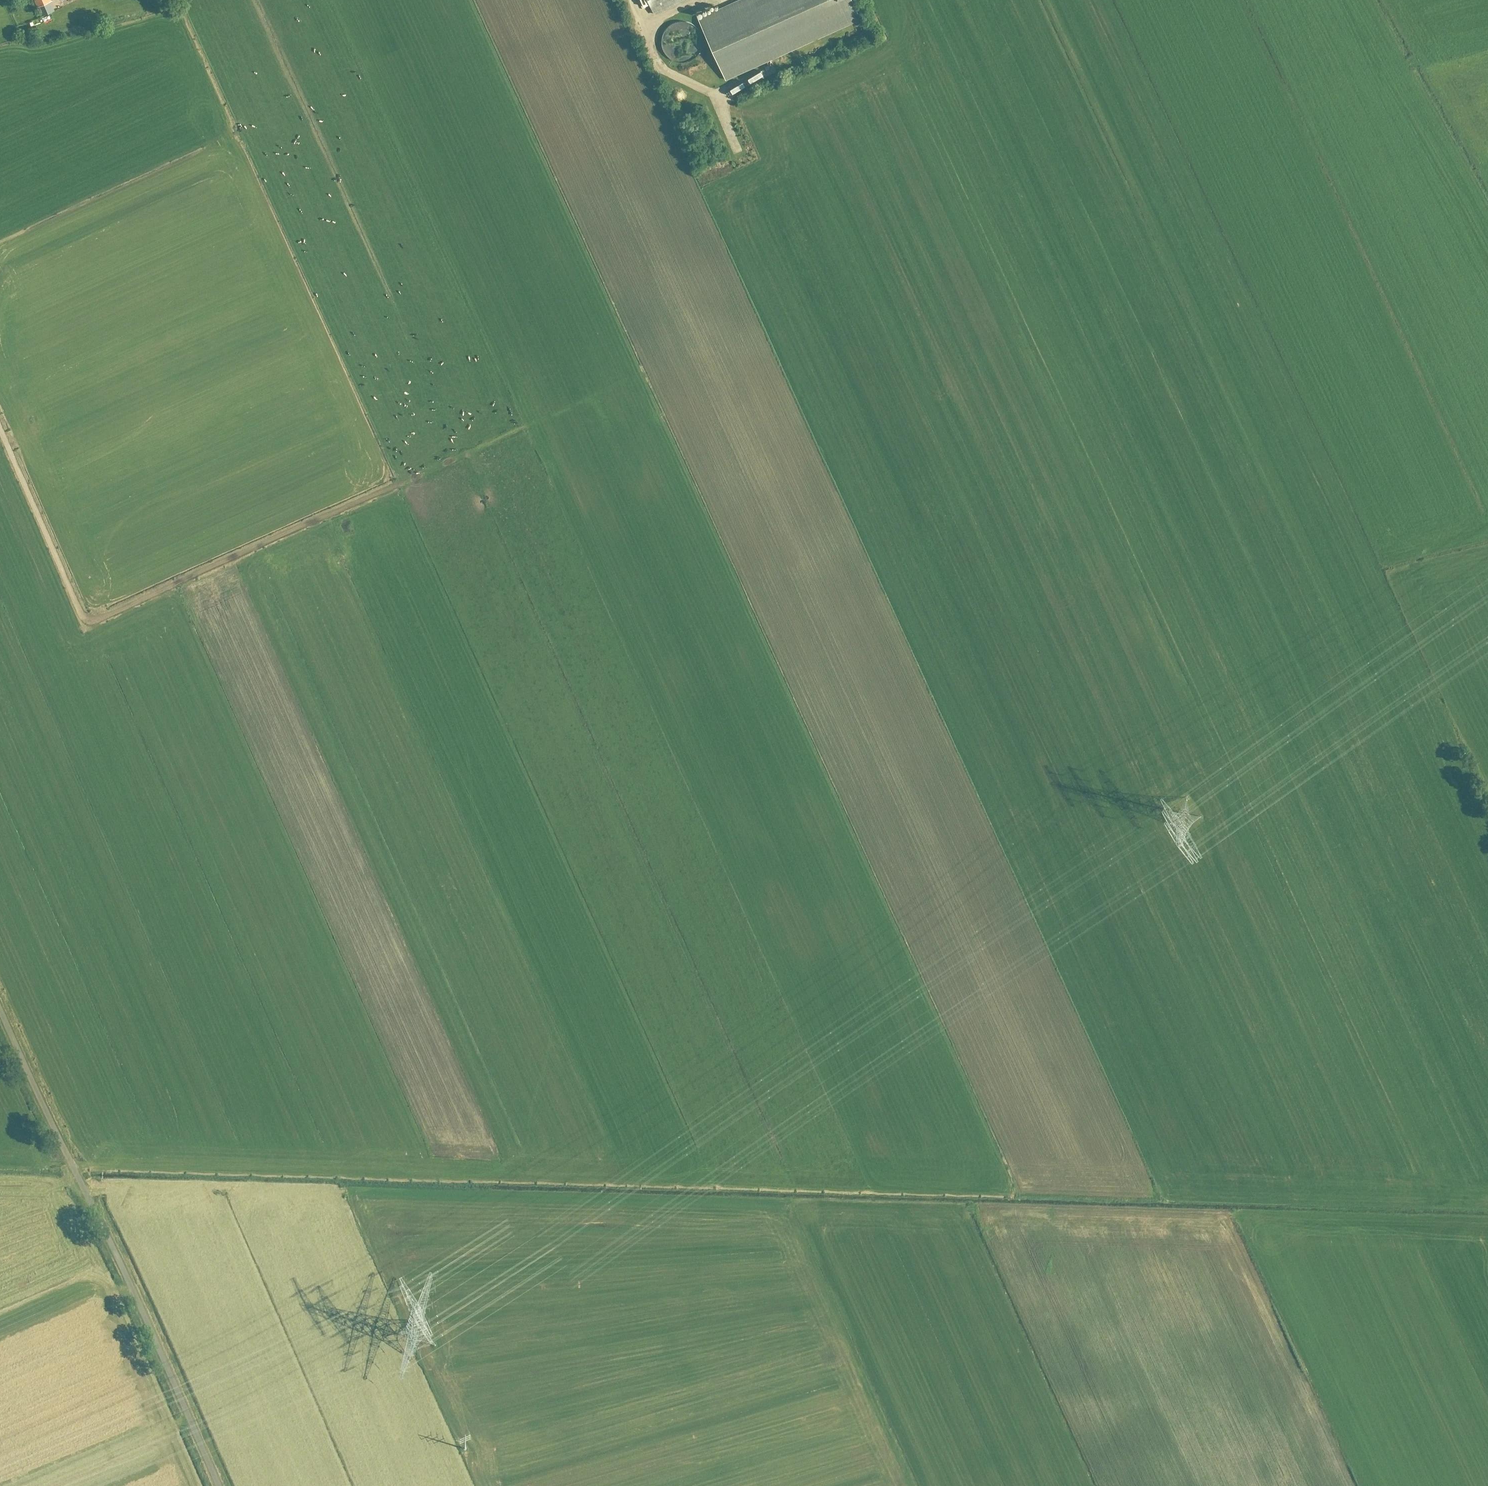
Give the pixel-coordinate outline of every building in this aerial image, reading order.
[(51,0),(33,0),(37,8),(52,1),(51,0)] [(654,14),(685,0),(648,0),(654,14)] [(699,22),(725,80),(860,19),(851,0),(747,0),(699,22)] [(776,60),(778,66),(784,63),(782,57),(776,60)]
